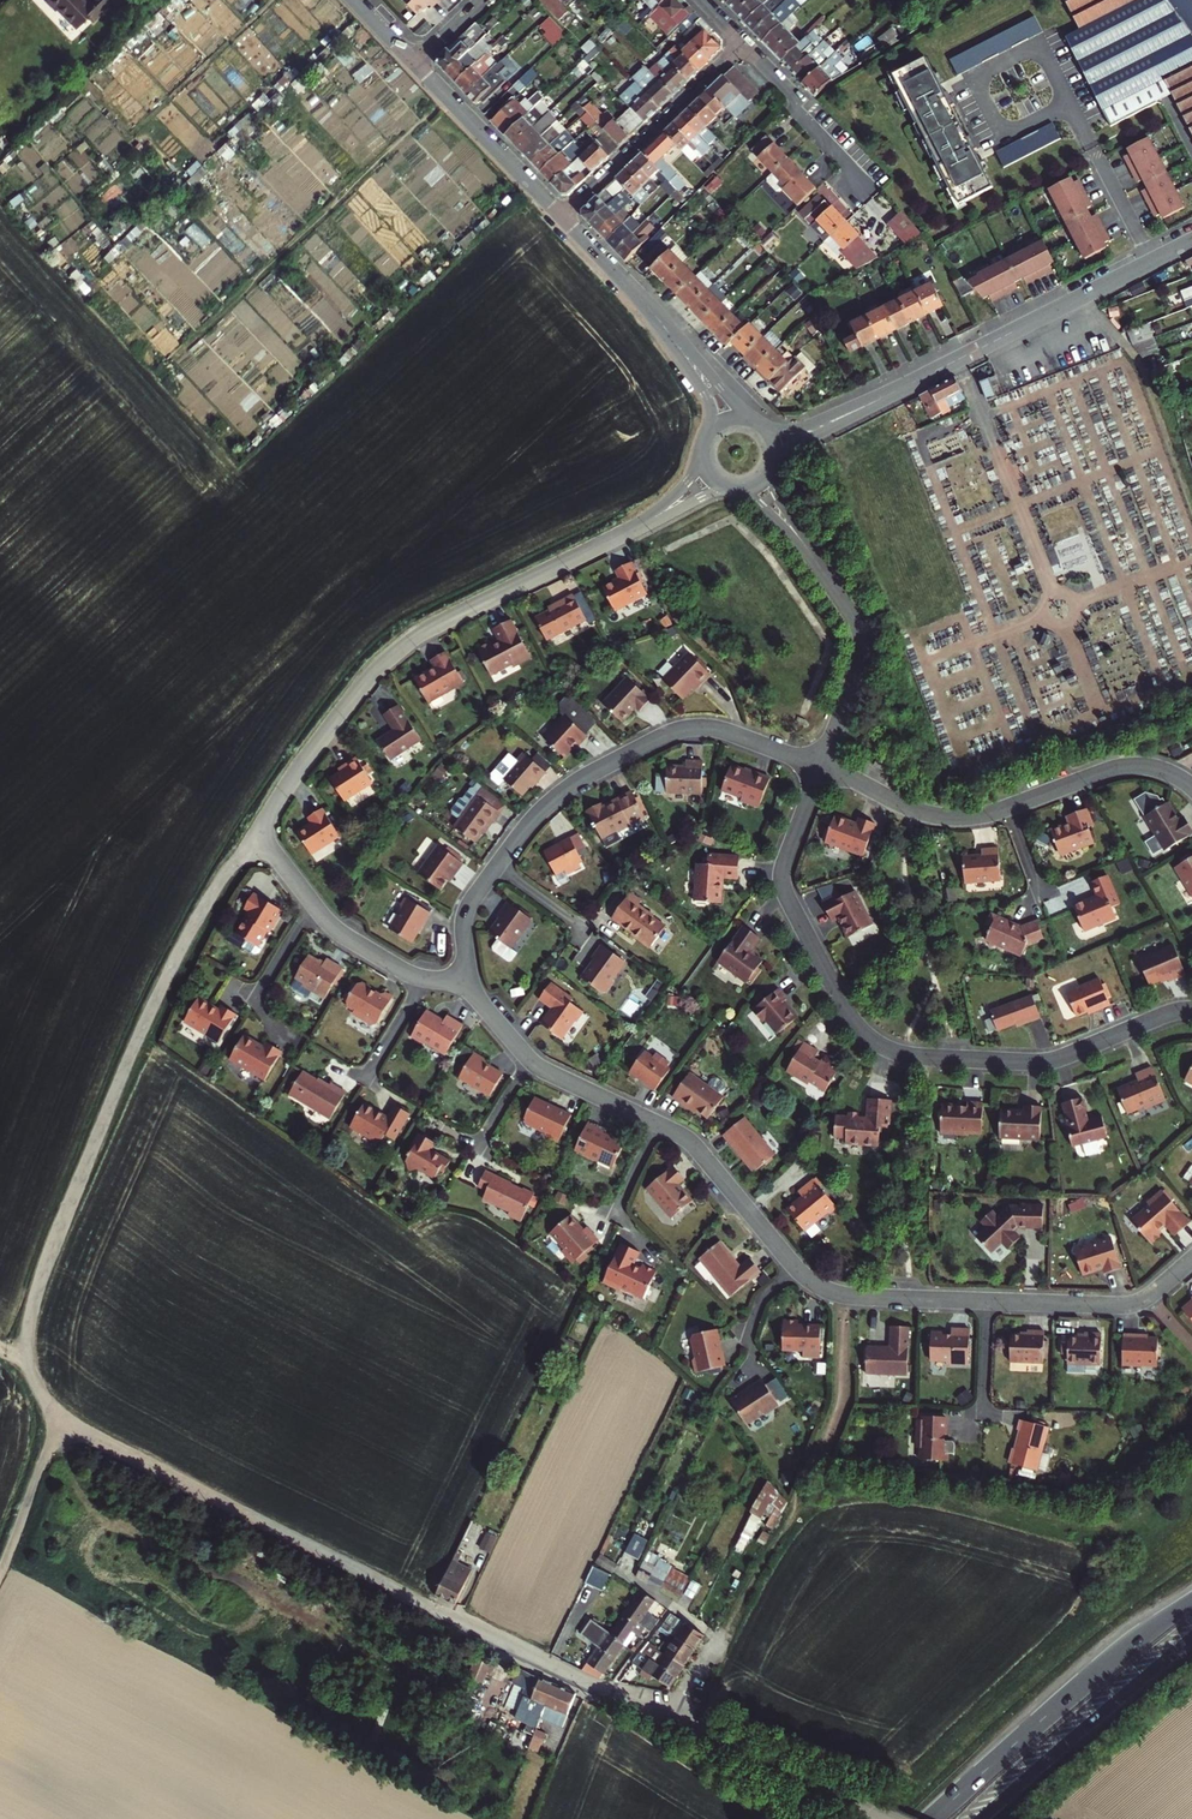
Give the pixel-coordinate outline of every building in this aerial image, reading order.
[(45,2),(55,12),(57,10),(76,30),(88,19),(91,23),(112,4),(108,0),(89,0),(87,2),(85,0),(48,0),(45,2)] [(438,2),(436,0),(401,0),(416,16),(427,5),(431,9),(438,2)] [(544,2),(552,10),(562,1),(560,0),(545,0),(544,2)] [(562,1),(573,14),(577,10),(567,0),(560,0),(562,1)] [(657,7),(649,15),(669,36),(678,27),(695,11),(691,7),(686,11),(675,0),(669,0),(659,8),(657,7)] [(725,4),(735,14),(750,0),(730,0),(725,4)] [(757,1),(756,0),(750,0),(735,14),(743,23),(762,6),(769,0),(759,0),(757,1)] [(1107,111),(1113,123),(1159,100),(1162,101),(1173,95),(1191,132),(1191,0),(1067,0),(1083,28),(1068,36),(1107,111)] [(773,3),(766,10),(762,6),(743,23),(752,32),(770,15),(778,8),(773,3)] [(613,32),(586,4),(581,10),(607,38),(613,32)] [(706,34),(711,28),(695,11),(678,27),(687,37),(709,60),(721,49),(706,34)] [(780,14),(774,19),(770,15),(752,32),(761,42),(779,25),(785,20),(780,14)] [(1036,15),(951,58),(959,74),(1044,31),(1036,15)] [(547,40),(562,27),(555,19),(541,32),(547,40)] [(494,20),(485,28),(489,33),(498,24),(494,20)] [(788,23),(782,28),(779,25),(761,42),(779,61),(798,45),(790,37),(795,31),(788,23)] [(493,37),(502,29),(498,24),(489,33),(493,37)] [(554,47),(568,33),(562,27),(547,40),(554,47)] [(881,37),(888,46),(901,36),(894,27),(881,37)] [(475,47),(482,40),(471,28),(438,59),(438,67),(446,75),(475,47)] [(808,36),(803,31),(799,34),(804,40),(808,36)] [(798,45),(779,61),(790,72),(813,52),(807,46),(810,44),(808,42),(815,36),(813,32),(808,36),(804,40),(798,45)] [(684,40),(689,46),(682,53),(699,70),(709,60),(687,37),(684,40)] [(682,53),(676,46),(665,57),(687,81),(699,70),(682,53)] [(823,49),(821,46),(813,52),(790,72),(801,84),(829,58),(833,55),(826,47),(823,49)] [(488,48),(483,54),(475,47),(446,75),(455,85),(477,64),(480,61),(487,55),(491,51),(488,48)] [(487,55),(480,61),(484,65),(491,58),(487,55)] [(959,202),(993,186),(985,169),(986,169),(975,148),(978,146),(972,134),(969,135),(953,103),(956,102),(949,90),(947,91),(936,70),(935,71),(927,55),(894,71),(902,88),(900,88),(917,122),(919,121),(935,153),(933,154),(950,187),(951,186),(959,202)] [(657,63),(650,70),(658,78),(674,94),(687,81),(665,57),(664,56),(657,63)] [(829,58),(801,84),(813,96),(831,80),(840,74),(833,67),(839,62),(837,59),(833,62),(829,58)] [(482,79),(486,74),(477,64),(455,85),(467,97),(484,81),(482,79)] [(486,74),(482,79),(484,81),(467,97),(474,105),(478,101),(481,104),(503,83),(496,75),(502,69),(497,64),(495,66),(486,74)] [(659,108),(674,94),(658,78),(650,70),(645,65),(632,77),(636,82),(636,83),(645,92),(644,93),(659,108)] [(732,68),(724,76),(708,91),(726,109),(736,118),(751,104),(748,101),(753,96),(757,92),(733,67),(732,68)] [(532,82),(525,74),(514,85),(521,92),(532,82)] [(599,92),(608,84),(602,77),(593,85),(599,92)] [(631,109),(644,122),(659,108),(644,93),(645,92),(636,83),(620,96),(631,109)] [(726,109),(708,91),(699,100),(717,118),(726,109)] [(585,110),(594,119),(605,131),(618,146),(631,135),(618,121),(616,119),(612,123),(601,111),(599,113),(582,95),(576,101),(585,110)] [(513,97),(507,103),(506,106),(490,121),(504,135),(526,114),(528,112),(513,97)] [(717,118),(699,100),(689,109),(707,127),(717,118)] [(644,122),(631,109),(618,121),(631,135),(644,122)] [(707,127),(689,109),(681,117),(699,135),(703,131),(709,138),(713,134),(707,127)] [(538,115),(533,120),(526,114),(504,135),(513,144),(541,118),(538,115)] [(699,135),(681,117),(673,124),(696,148),(704,141),(699,135)] [(538,126),(544,121),(541,118),(513,144),(521,153),(543,132),(538,126)] [(1055,122),(997,151),(1005,166),(1062,138),(1055,122)] [(696,148),(673,124),(665,132),(680,148),(687,157),(696,148)] [(618,146),(605,131),(594,141),(608,155),(618,146)] [(556,133),(550,139),(543,132),(521,153),(531,163),(559,136),(556,133)] [(666,162),(680,148),(665,132),(644,153),(661,171),(670,180),(679,190),(686,184),(666,162)] [(773,171),(788,157),(765,134),(750,148),(773,172),(773,171)] [(556,144),(561,139),(559,136),(531,163),(540,172),(558,154),(553,150),(558,146),(556,144)] [(1129,161),(1132,169),(1160,155),(1151,138),(1130,148),(1132,153),(1128,155),(1130,161),(1129,161)] [(732,143),(727,148),(728,149),(733,154),(742,144),(738,140),(733,144),(732,143)] [(608,155),(594,141),(584,151),(598,165),(608,155)] [(568,159),(561,151),(558,154),(540,172),(550,183),(577,158),(573,153),(568,159)] [(598,165),(584,151),(578,157),(585,163),(592,171),(598,165)] [(644,153),(635,161),(652,180),(661,171),(644,153)] [(1160,155),(1132,169),(1136,177),(1138,176),(1141,181),(1145,179),(1148,183),(1169,173),(1160,155)] [(585,163),(578,157),(577,158),(550,183),(561,194),(567,194),(576,185),(573,183),(577,180),(573,175),(585,163)] [(720,157),(712,164),(716,169),(724,161),(720,157)] [(773,172),(764,180),(778,195),(784,189),(790,195),(800,205),(816,189),(807,179),(801,173),(801,172),(788,157),(773,171),(773,172)] [(652,180),(635,161),(625,170),(643,189),(652,180)] [(707,178),(716,169),(712,164),(703,173),(707,178)] [(643,189),(625,170),(616,179),(626,189),(634,197),(643,189)] [(1169,173),(1148,183),(1150,188),(1145,190),(1148,195),(1146,196),(1150,204),(1178,190),(1169,173)] [(714,191),(722,183),(716,176),(707,185),(714,191)] [(1052,187),(1060,205),(1088,191),(1084,183),(1083,184),(1080,179),(1075,181),(1073,177),(1052,187)] [(626,189),(616,179),(608,187),(618,197),(626,189)] [(607,207),(615,201),(605,190),(583,211),(583,217),(590,224),(607,207)] [(1178,190),(1150,204),(1154,212),(1155,211),(1158,216),(1163,214),(1165,219),(1186,208),(1178,190)] [(1088,191),(1060,205),(1069,222),(1090,212),(1088,207),(1093,205),(1090,200),(1092,199),(1088,191)] [(805,218),(824,200),(817,193),(799,211),(805,218)] [(824,200),(805,218),(804,219),(824,239),(826,237),(830,233),(844,219),(831,205),(830,206),(824,200)] [(620,207),(613,213),(607,207),(590,224),(598,233),(616,216),(623,210),(620,207)] [(664,214),(660,209),(640,227),(615,251),(625,261),(628,259),(643,244),(640,240),(661,219),(660,217),(664,214)] [(925,234),(902,210),(887,224),(905,243),(925,234)] [(1090,212),(1069,222),(1078,240),(1105,226),(1101,218),(1100,219),(1097,213),(1092,216),(1090,212)] [(629,215),(622,222),(616,216),(598,233),(606,242),(632,218),(629,215)] [(615,251),(640,227),(632,218),(606,242),(615,251)] [(858,233),(844,219),(830,233),(844,248),(840,252),(855,268),(862,265),(878,257),(858,236),(858,233)] [(1105,226),(1078,240),(1086,257),(1108,246),(1105,241),(1110,239),(1108,234),(1109,233),(1105,226)] [(844,248),(830,233),(826,237),(840,252),(844,248)] [(769,235),(760,244),(766,250),(775,241),(769,235)] [(1044,239),(1026,248),(1041,276),(1049,272),(1048,270),(1053,267),(1050,262),(1055,260),(1051,253),(1044,239)] [(684,263),(690,257),(678,244),(667,254),(658,246),(648,256),(656,265),(653,267),(666,280),(684,263)] [(1026,248),(1009,257),(1020,278),(1025,276),(1027,281),(1032,278),(1033,280),(1041,276),(1026,248)] [(1009,257),(992,266),(1006,294),(1015,289),(1014,288),(1019,285),(1016,280),(1020,278),(1009,257)] [(679,294),(697,277),(684,263),(666,280),(679,294)] [(976,289),(984,297),(991,294),(993,298),(998,296),(999,297),(1006,294),(992,266),(967,279),(976,289)] [(691,307),(709,289),(697,277),(679,294),(691,307)] [(944,305),(933,282),(916,290),(928,313),(944,305)] [(1188,306),(1191,305),(1191,288),(1191,285),(1177,290),(1184,308),(1188,306)] [(703,319),(722,302),(709,289),(691,307),(703,319)] [(928,313),(916,290),(899,299),(911,322),(928,313)] [(911,322),(899,299),(883,307),(894,330),(911,322)] [(715,332),(733,314),(722,302),(703,319),(715,332)] [(894,330),(883,307),(867,316),(878,338),(894,330)] [(730,341),(745,326),(733,314),(715,332),(726,344),(730,341)] [(867,316),(851,324),(855,331),(845,336),(852,351),(878,338),(867,316)] [(761,335),(749,322),(745,326),(730,341),(742,353),(761,335)] [(1152,337),(1153,337),(1147,322),(1126,330),(1132,345),(1152,337)] [(756,368),(775,350),(761,335),(742,353),(756,368)] [(1132,345),(1133,348),(1139,356),(1157,349),(1152,337),(1132,345)] [(794,359),(787,352),(781,357),(775,350),(756,368),(779,392),(803,369),(807,374),(814,368),(800,353),(794,359)] [(1171,375),(1167,363),(1150,369),(1158,380),(1171,375)] [(996,376),(990,378),(993,387),(1000,385),(996,376)] [(966,400),(956,378),(955,378),(919,397),(924,410),(926,409),(929,417),(930,419),(941,414),(942,417),(951,412),(949,408),(966,400)] [(997,398),(997,396),(993,387),(990,378),(981,382),(986,395),(989,401),(997,398)] [(647,593),(642,584),(636,574),(631,563),(615,570),(620,580),(603,589),(614,610),(647,593)] [(639,572),(636,574),(642,584),(645,583),(639,572)] [(570,592),(552,600),(553,603),(546,606),(531,613),(542,636),(583,617),(570,592)] [(490,642),(477,648),(491,675),(512,664),(513,667),(531,658),(510,620),(492,629),(499,642),(492,645),(490,642)] [(464,684),(462,681),(458,674),(446,653),(431,662),(436,670),(430,674),(428,671),(415,680),(429,705),(464,684)] [(682,700),(691,690),(697,684),(699,686),(710,675),(704,669),(694,659),(688,653),(662,679),(682,700)] [(697,657),(694,659),(704,669),(706,666),(697,657)] [(627,678),(602,704),(623,724),(632,714),(630,712),(633,708),(635,709),(637,708),(640,711),(651,699),(627,678)] [(549,683),(541,688),(543,694),(552,689),(549,683)] [(421,741),(398,706),(384,715),(393,730),(377,740),(390,761),(421,741)] [(544,738),(564,756),(572,746),(578,740),(580,742),(587,733),(564,714),(544,738)] [(886,751),(879,763),(889,768),(896,756),(886,751)] [(539,779),(546,771),(533,760),(524,753),(518,759),(518,760),(519,762),(515,767),(506,759),(493,773),(494,778),(501,784),(505,779),(523,794),(529,786),(537,777),(539,779)] [(511,753),(506,759),(515,767),(519,762),(518,760),(518,759),(511,753)] [(538,753),(533,760),(546,771),(552,764),(538,753)] [(687,767),(669,767),(669,778),(659,777),(658,793),(672,793),(703,793),(704,761),(687,760),(687,767)] [(359,761),(349,767),(352,771),(343,776),(333,783),(348,805),(375,787),(359,761)] [(752,773),(732,766),(723,792),(743,799),(743,801),(760,807),(771,778),(753,771),(752,773)] [(352,771),(349,767),(341,773),(343,776),(352,771)] [(532,788),(539,779),(537,777),(529,786),(532,788)] [(490,821),(493,823),(500,814),(476,797),(483,787),(477,783),(474,787),(471,788),(463,798),(460,798),(450,811),(450,812),(459,819),(453,827),(473,842),(480,833),(490,821)] [(600,807),(587,814),(592,824),(591,825),(594,829),(595,828),(601,840),(618,831),(619,833),(645,818),(632,793),(608,806),(609,807),(603,811),(600,807)] [(1165,851),(1188,837),(1187,836),(1191,833),(1191,832),(1183,818),(1178,821),(1167,803),(1158,808),(1158,807),(1155,809),(1156,810),(1144,817),(1155,836),(1154,838),(1157,842),(1160,843),(1165,851)] [(311,823),(296,832),(309,853),(338,835),(320,808),(306,816),(311,823)] [(1088,808),(1068,815),(1072,824),(1068,826),(1067,824),(1053,830),(1061,851),(1062,853),(1064,854),(1066,854),(1096,842),(1091,827),(1095,825),(1088,808)] [(852,822),(836,816),(826,842),(864,857),(876,824),(861,818),(859,824),(856,823),(855,825),(851,823),(852,822)] [(483,836),(493,823),(490,821),(480,833),(483,836)] [(562,845),(544,853),(555,875),(565,871),(567,876),(580,869),(578,864),(583,862),(571,838),(561,843),(562,845)] [(443,889),(448,880),(452,874),(455,876),(464,863),(439,845),(419,872),(443,889)] [(978,854),(964,856),(966,882),(1001,879),(998,847),(983,848),(984,856),(979,857),(978,854)] [(709,865),(698,865),(695,900),(698,902),(707,903),(710,902),(722,903),(724,879),(739,880),(742,858),(710,855),(709,865)] [(1176,866),(1191,892),(1191,857),(1176,866)] [(1100,897),(1077,907),(1086,932),(1118,919),(1114,909),(1121,906),(1109,877),(1095,883),(1100,897)] [(843,892),(826,901),(837,921),(845,917),(848,922),(846,923),(853,935),(874,925),(876,920),(859,889),(846,896),(843,892)] [(630,892),(612,919),(639,939),(638,940),(651,949),(665,927),(653,917),(655,915),(639,904),(642,900),(630,892)] [(235,932),(258,946),(267,931),(269,932),(282,910),(253,893),(244,908),(248,910),(247,913),(249,914),(247,917),(245,916),(235,932)] [(392,924),(393,930),(412,941),(430,912),(427,910),(417,904),(405,896),(400,905),(402,909),(392,924)] [(417,904),(427,910),(429,906),(420,900),(417,904)] [(497,924),(490,934),(499,940),(494,947),(495,952),(511,962),(515,962),(520,954),(512,949),(532,919),(508,902),(498,916),(502,919),(498,925),(497,924)] [(991,934),(988,940),(1024,956),(1029,943),(1044,938),(1038,919),(1019,926),(1017,925),(1015,925),(1012,924),(1013,923),(1009,921),(1010,920),(994,913),(988,924),(995,927),(993,930),(992,929),(989,934),(991,934)] [(749,949),(751,946),(758,936),(743,925),(717,960),(746,982),(752,974),(763,960),(755,954),(749,949)] [(588,968),(582,977),(604,993),(609,992),(615,983),(615,978),(626,962),(602,944),(592,958),(595,961),(590,968),(588,968)] [(1176,945),(1141,960),(1151,985),(1169,978),(1171,981),(1188,974),(1176,945)] [(324,959),(323,962),(321,965),(315,961),(306,956),(294,978),(302,983),(300,986),(323,1000),(342,969),(324,959)] [(746,982),(749,984),(754,976),(752,974),(746,982)] [(1102,979),(1068,993),(1077,1016),(1100,1007),(1101,1009),(1113,1004),(1102,979)] [(543,1019),(553,1027),(561,1034),(564,1029),(573,1017),(577,1019),(580,1015),(585,1008),(572,999),(574,996),(553,980),(542,994),(555,1004),(543,1019)] [(356,985),(346,1001),(346,1006),(353,1010),(351,1013),(371,1024),(373,1024),(390,997),(382,992),(378,994),(377,995),(368,990),(369,987),(361,983),(356,985)] [(760,1003),(752,1009),(762,1021),(765,1019),(776,1033),(796,1018),(790,1009),(788,1010),(783,1003),(786,1001),(777,990),(765,999),(760,1003)] [(760,1003),(765,999),(761,995),(756,999),(760,1003)] [(1029,1018),(1030,1022),(1041,1018),(1032,995),(991,1010),(998,1030),(1015,1023),(1029,1018)] [(198,998),(184,1022),(218,1042),(235,1013),(222,1005),(219,1009),(216,1008),(215,1009),(212,1007),(213,1006),(198,998)] [(428,1010),(411,1036),(424,1044),(425,1041),(433,1045),(432,1048),(444,1055),(463,1024),(447,1015),(443,1021),(435,1017),(435,1014),(428,1010)] [(1016,1027),(1030,1022),(1029,1018),(1015,1023),(1016,1027)] [(246,1036),(232,1060),(265,1081),(284,1052),(269,1043),(266,1048),(265,1047),(263,1049),(258,1047),(260,1044),(246,1036)] [(792,1050),(796,1052),(802,1042),(797,1040),(792,1050)] [(816,1051),(802,1042),(796,1052),(786,1068),(788,1073),(806,1085),(807,1083),(822,1092),(835,1069),(818,1059),(817,1061),(812,1058),(816,1051)] [(644,1049),(630,1068),(646,1080),(645,1081),(655,1089),(671,1068),(667,1065),(670,1062),(655,1051),(652,1055),(644,1049)] [(474,1051),(460,1076),(491,1094),(503,1073),(486,1062),(488,1059),(474,1051)] [(1118,1087),(1128,1111),(1143,1105),(1145,1108),(1167,1098),(1153,1066),(1136,1073),(1138,1079),(1118,1087)] [(347,1092),(331,1083),(329,1087),(318,1080),(303,1072),(290,1094),(331,1119),(347,1092)] [(687,1075),(669,1099),(678,1106),(681,1103),(694,1113),(704,1120),(720,1099),(687,1075)] [(320,1076),(318,1080),(329,1087),(331,1083),(320,1076)] [(535,1096),(526,1116),(528,1122),(546,1130),(547,1136),(559,1141),(572,1114),(556,1106),(555,1108),(547,1104),(546,1102),(535,1096)] [(834,1115),(833,1136),(846,1136),(846,1142),(878,1144),(879,1123),(888,1123),(889,1099),(866,1097),(865,1118),(858,1117),(858,1112),(847,1112),(847,1116),(834,1115)] [(1066,1126),(1072,1148),(1107,1138),(1100,1115),(1087,1118),(1081,1099),(1061,1105),(1068,1126),(1066,1126)] [(941,1102),(939,1131),(968,1133),(968,1131),(980,1132),(982,1102),(966,1101),(966,1106),(957,1105),(957,1103),(941,1102)] [(681,1103),(678,1106),(692,1116),(694,1113),(681,1103)] [(351,1126),(379,1144),(386,1134),(388,1136),(394,1140),(410,1112),(396,1104),(388,1117),(364,1104),(351,1126)] [(1001,1108),(999,1137),(1039,1140),(1041,1107),(1025,1106),(1024,1110),(1021,1110),(1021,1112),(1017,1111),(1017,1110),(1001,1108)] [(745,1114),(723,1132),(740,1153),(743,1151),(755,1167),(775,1151),(745,1114)] [(587,1121),(575,1148),(613,1167),(625,1142),(610,1135),(609,1137),(603,1134),(605,1130),(587,1121)] [(421,1133),(412,1148),(415,1149),(413,1152),(411,1151),(409,1155),(411,1156),(408,1161),(410,1170),(419,1167),(435,1177),(437,1174),(444,1173),(451,1160),(432,1149),(436,1142),(421,1133)] [(383,1145),(388,1136),(386,1134),(379,1144),(383,1145)] [(690,1202),(680,1190),(679,1191),(675,1187),(677,1186),(676,1185),(682,1181),(670,1168),(643,1190),(668,1220),(690,1202)] [(485,1169),(477,1185),(487,1189),(483,1198),(508,1210),(507,1214),(520,1221),(534,1192),(523,1187),(522,1189),(510,1184),(511,1182),(485,1169)] [(794,1199),(786,1206),(791,1213),(793,1213),(794,1213),(795,1215),(794,1216),(804,1227),(814,1219),(814,1216),(822,1210),(828,1211),(835,1205),(813,1177),(798,1189),(803,1195),(795,1201),(794,1199)] [(1152,1204),(1133,1219),(1153,1242),(1165,1232),(1161,1228),(1167,1224),(1176,1234),(1191,1221),(1162,1188),(1148,1200),(1152,1204)] [(998,1214),(993,1208),(992,1249),(1002,1240),(1009,1247),(1021,1236),(1015,1229),(1020,1224),(1044,1226),(1045,1205),(1045,1203),(1027,1202),(1027,1204),(1011,1204),(1011,1208),(1006,1208),(998,1214)] [(992,1249),(993,1208),(992,1207),(982,1216),(989,1224),(977,1235),(991,1250),(992,1249)] [(571,1214),(551,1232),(564,1248),(562,1250),(573,1262),(577,1259),(580,1263),(589,1254),(586,1251),(599,1239),(587,1225),(583,1228),(571,1214)] [(1076,1247),(1084,1272),(1099,1268),(1099,1266),(1102,1265),(1103,1267),(1105,1266),(1106,1271),(1123,1266),(1113,1235),(1076,1247)] [(720,1241),(700,1258),(731,1295),(761,1270),(751,1257),(740,1266),(720,1241)] [(617,1246),(599,1285),(616,1293),(618,1291),(639,1302),(652,1275),(638,1268),(636,1272),(629,1269),(635,1255),(617,1246)] [(892,1265),(892,1275),(902,1276),(902,1265),(892,1265)] [(1191,1321),(1191,1301),(1182,1310),(1191,1321)] [(821,1359),(821,1352),(821,1326),(799,1326),(799,1322),(783,1322),(783,1352),(805,1352),(805,1358),(821,1359)] [(907,1375),(908,1327),(890,1326),(890,1347),(866,1347),(866,1374),(907,1375)] [(931,1330),(930,1358),(947,1359),(946,1364),(968,1365),(969,1329),(952,1328),(951,1334),(945,1334),(944,1331),(942,1330),(931,1330)] [(1011,1334),(1010,1361),(1043,1363),(1044,1331),(1028,1330),(1028,1334),(1011,1334)] [(696,1355),(692,1360),(694,1373),(723,1367),(720,1351),(718,1351),(717,1345),(718,1343),(715,1331),(692,1336),(696,1355)] [(1066,1336),(1065,1364),(1098,1365),(1099,1333),(1082,1332),(1082,1337),(1066,1336)] [(1121,1333),(1119,1365),(1154,1366),(1155,1338),(1136,1337),(1136,1334),(1121,1333)] [(743,1392),(731,1399),(746,1423),(763,1412),(766,1413),(772,1409),(772,1406),(778,1402),(776,1399),(779,1398),(769,1383),(766,1385),(762,1378),(748,1386),(750,1389),(744,1393),(743,1392)] [(946,1415),(923,1415),(923,1418),(918,1418),(917,1443),(922,1446),(924,1446),(924,1455),(926,1458),(949,1459),(950,1452),(956,1452),(957,1439),(957,1438),(956,1438),(956,1437),(955,1436),(954,1436),(945,1436),(946,1415)] [(1047,1427),(1041,1425),(1031,1422),(1018,1419),(1015,1429),(1019,1430),(1009,1463),(1034,1470),(1047,1427)] [(787,1503),(769,1481),(763,1492),(773,1497),(771,1502),(781,1513),(787,1503)] [(763,1516),(771,1502),(773,1497),(763,1492),(752,1513),(762,1518),(763,1516)] [(742,1533),(750,1537),(757,1525),(761,1528),(767,1518),(763,1516),(762,1518),(752,1513),(742,1533)] [(473,1520),(456,1559),(478,1569),(486,1550),(481,1548),(490,1528),(473,1520)] [(492,1552),(501,1533),(492,1528),(483,1547),(492,1552)] [(621,1560),(627,1563),(628,1562),(634,1565),(643,1547),(639,1545),(640,1544),(631,1539),(621,1560)] [(608,1548),(603,1545),(599,1554),(600,1554),(603,1556),(608,1548)] [(600,1554),(595,1562),(610,1572),(615,1564),(603,1556),(600,1554)] [(471,1569),(453,1561),(435,1595),(454,1605),(471,1569)] [(651,1575),(655,1567),(644,1561),(635,1577),(647,1582),(651,1575)] [(667,1574),(655,1567),(651,1575),(663,1581),(667,1574)] [(662,1584),(682,1595),(691,1579),(670,1568),(667,1574),(663,1581),(662,1584)] [(692,1580),(686,1594),(693,1598),(700,1584),(692,1580)] [(646,1612),(654,1600),(641,1591),(625,1614),(638,1624),(639,1623),(646,1628),(650,1632),(659,1620),(650,1615),(646,1612)] [(658,1603),(654,1600),(646,1612),(650,1615),(658,1603)] [(640,1636),(646,1628),(639,1623),(638,1624),(625,1614),(610,1634),(624,1644),(632,1632),(640,1636)] [(670,1633),(695,1650),(705,1635),(671,1614),(661,1628),(670,1633)] [(569,1617),(555,1645),(563,1649),(571,1633),(570,1632),(575,1620),(569,1617)] [(601,1643),(609,1633),(601,1627),(593,1638),(601,1643)] [(599,1679),(624,1644),(610,1634),(609,1633),(601,1643),(582,1670),(599,1679)] [(684,1667),(695,1650),(670,1633),(659,1650),(684,1667)] [(649,1642),(641,1653),(677,1677),(684,1667),(659,1650),(656,1648),(657,1647),(649,1642)] [(677,1677),(641,1653),(640,1652),(633,1662),(670,1687),(677,1677)] [(476,1654),(466,1678),(480,1684),(490,1660),(476,1654)] [(524,1693),(516,1716),(531,1722),(530,1725),(537,1728),(542,1714),(554,1684),(532,1675),(524,1693)] [(558,1720),(565,1723),(576,1694),(554,1684),(542,1714),(558,1720)] [(460,1706),(449,1734),(457,1738),(468,1709),(460,1706)] [(537,1728),(529,1748),(544,1754),(558,1720),(542,1714),(537,1728)] [(495,1731),(503,1735),(507,1725),(498,1722),(495,1731)] [(504,1748),(498,1761),(504,1763),(509,1751),(504,1748)]
